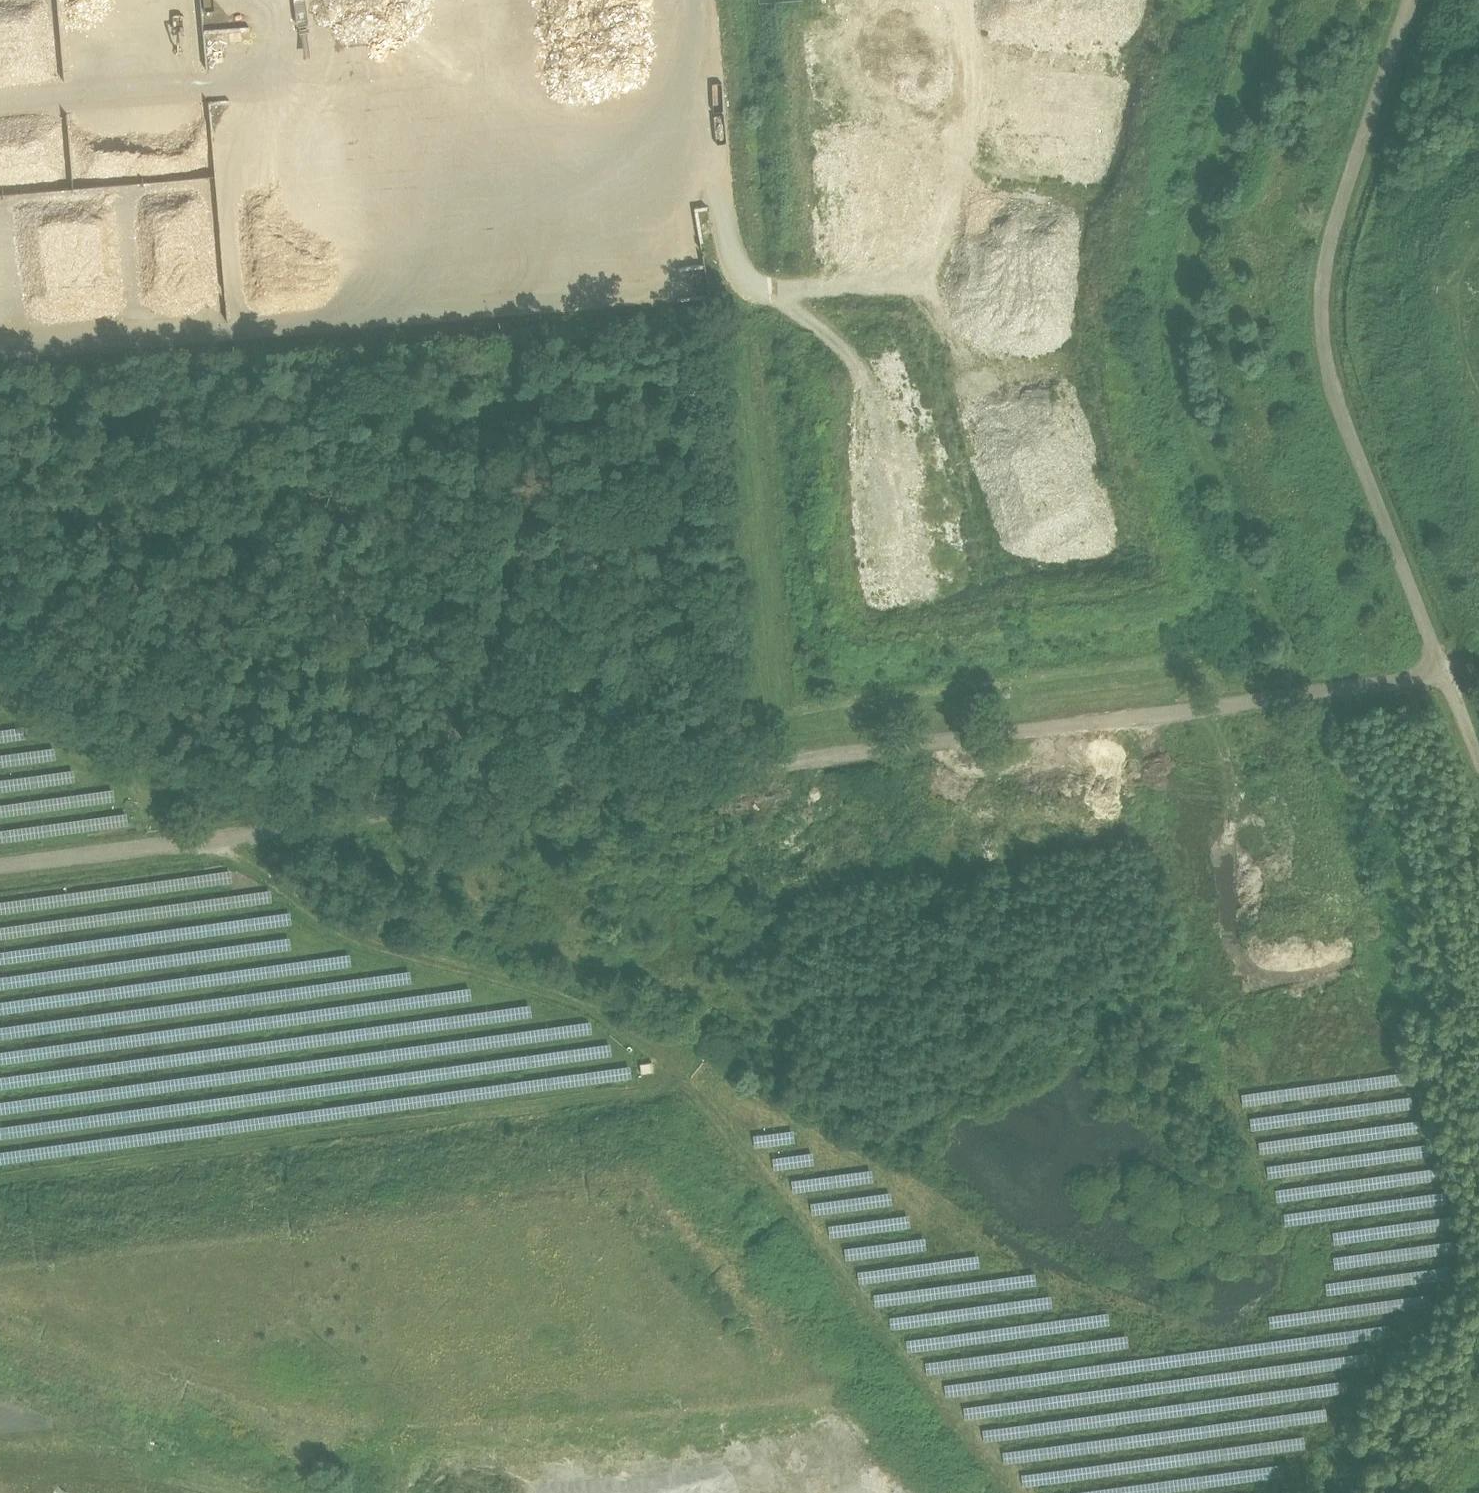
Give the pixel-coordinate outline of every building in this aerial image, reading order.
[(652,1062),(640,1063),(642,1073),(653,1071),(652,1062)]
